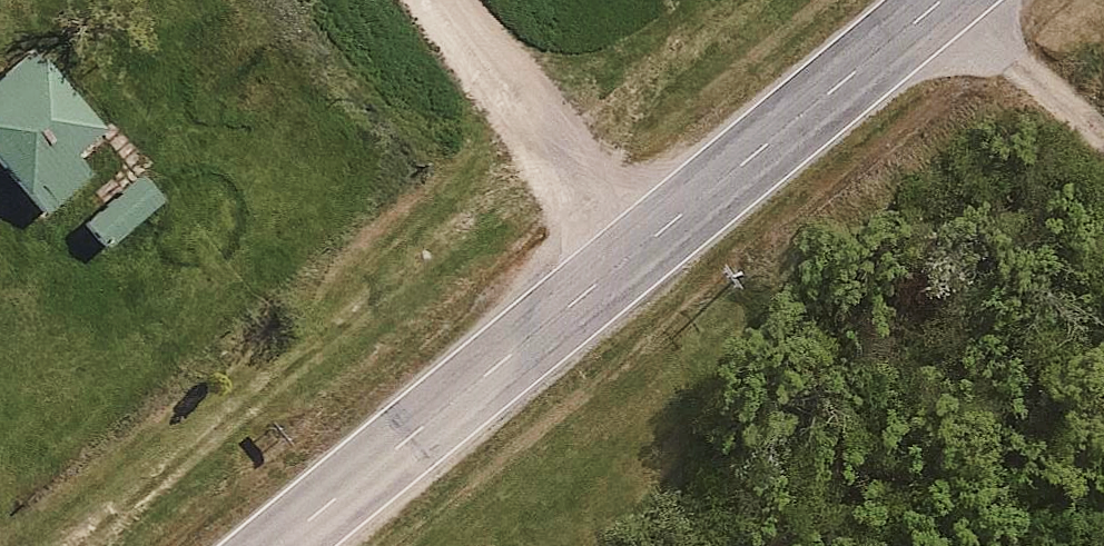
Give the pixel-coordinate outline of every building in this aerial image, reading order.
[(95,129),(20,52),(0,71),(0,171),(41,213),(84,180),(65,156),(95,129)] [(135,179),(80,228),(101,250),(152,203),(135,179)]
